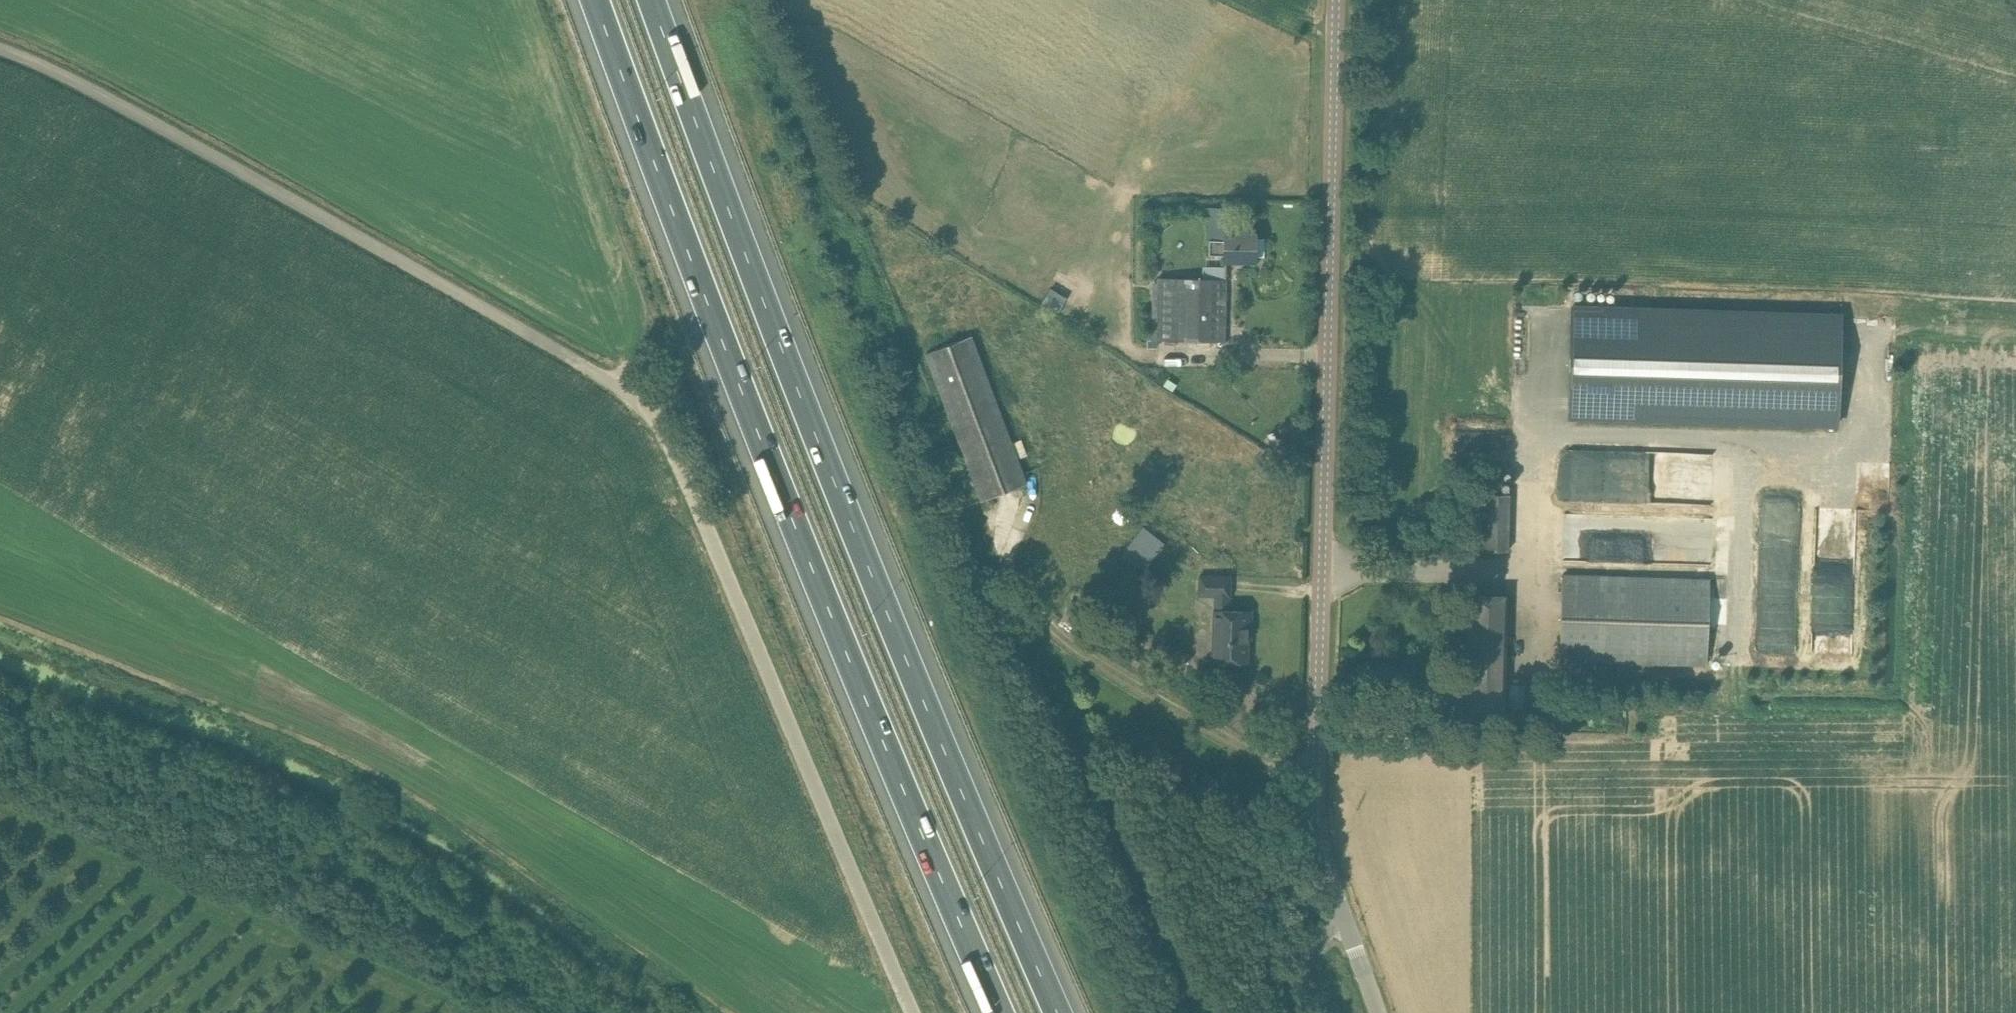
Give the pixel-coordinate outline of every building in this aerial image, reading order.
[(1256,234),(1236,233),(1225,233),(1225,239),(1209,239),(1209,255),(1225,255),(1225,259),(1256,260),(1256,234)] [(1226,279),(1206,278),(1158,277),(1157,339),(1224,341),(1226,279)] [(1842,316),(1571,307),(1570,414),(1838,423),(1842,316)] [(1029,483),(973,335),(925,353),(982,501),(1029,483)] [(1284,435),(1276,438),(1271,441),(1270,441),(1274,450),(1287,444),(1284,435)] [(1566,448),(1565,500),(1585,501),(1585,511),(1712,513),(1713,451),(1566,448)] [(1510,493),(1472,492),(1470,549),(1509,550),(1510,493)] [(1710,579),(1563,574),(1560,659),(1707,664),(1710,579)] [(1231,576),(1211,576),(1200,575),(1199,597),(1215,597),(1213,660),(1247,661),(1248,628),(1251,628),(1252,611),(1228,610),(1229,596),(1230,596),(1231,576)] [(1508,596),(1489,595),(1469,595),(1466,721),(1504,722),(1508,596)]
